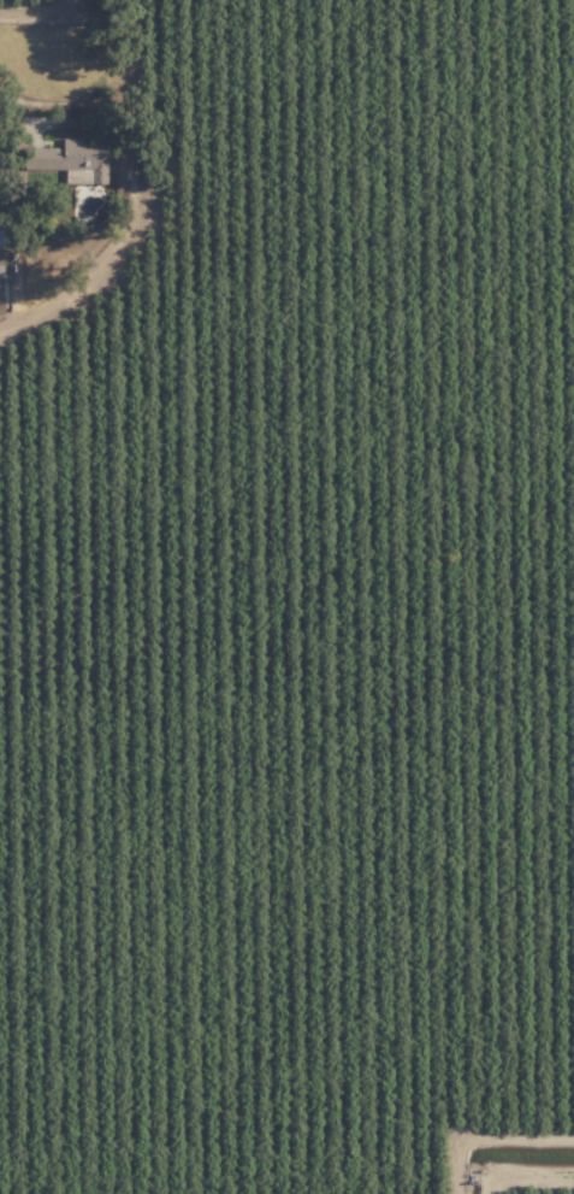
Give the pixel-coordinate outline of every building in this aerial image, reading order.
[(105,141),(58,142),(58,148),(20,148),(21,170),(63,169),(63,184),(105,183),(105,141)]
